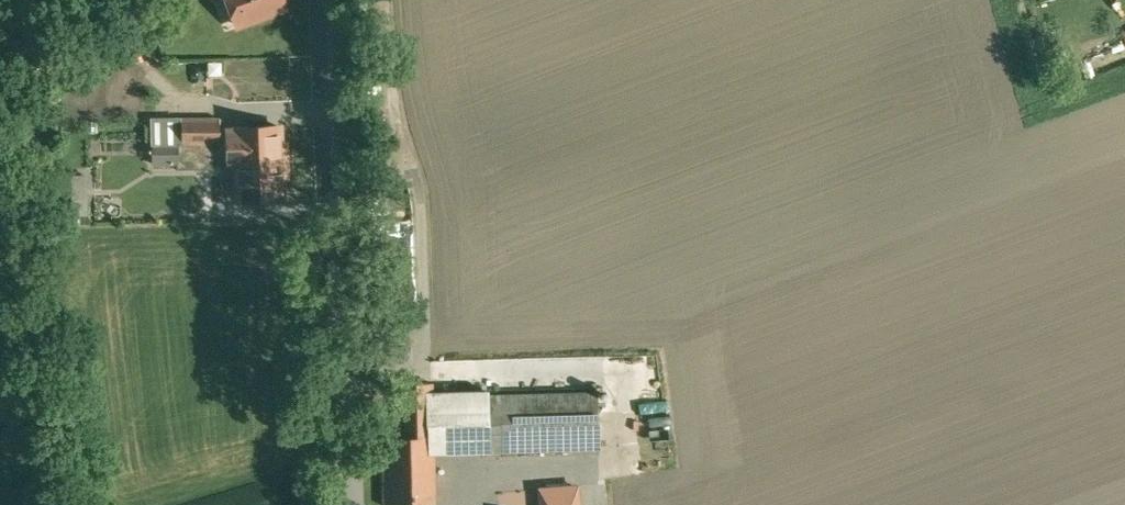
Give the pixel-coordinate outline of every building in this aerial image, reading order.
[(233,11),(239,8),(244,23),(285,8),(284,5),(286,1),(286,0),(229,0),(233,11)] [(221,145),(220,118),(182,119),(183,145),(212,145),(221,145)] [(183,145),(178,145),(178,170),(213,169),(212,145),(183,145)] [(278,161),(218,162),(218,181),(233,181),(233,214),(282,213),(282,191),(278,191),(278,161)] [(86,178),(58,178),(57,215),(86,215),(86,178)] [(394,385),(396,437),(384,437),(385,504),(433,504),(435,504),(434,452),(433,397),(433,383),(394,385)] [(598,394),(486,396),(488,452),(599,449),(598,394)] [(486,396),(433,397),(434,452),(488,452),(486,396)] [(542,490),(543,504),(579,504),(578,487),(542,490)]
